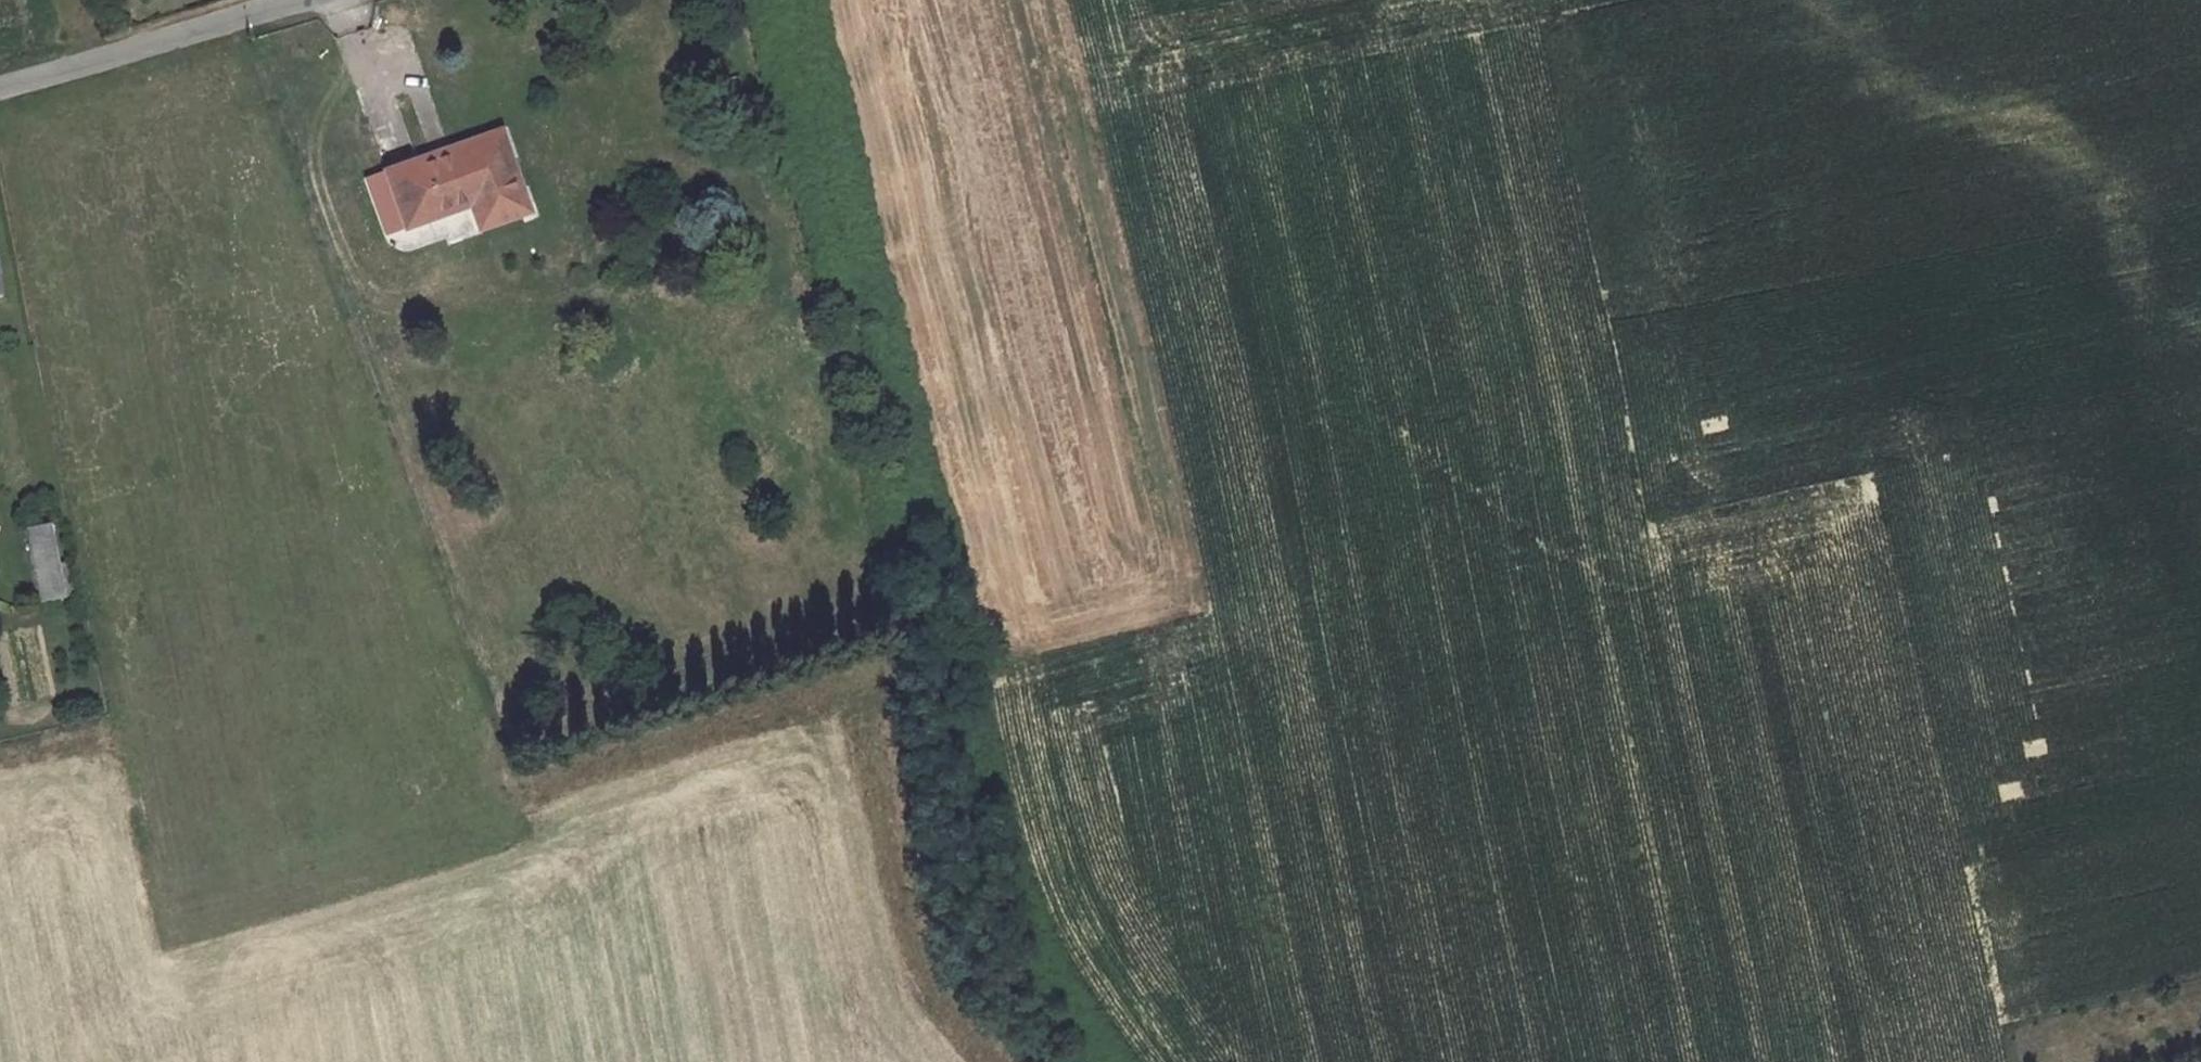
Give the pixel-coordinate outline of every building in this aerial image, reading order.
[(500,117),(492,120),(499,139),(507,136),(500,117)] [(476,211),(518,195),(511,174),(519,171),(507,136),(499,139),(492,120),(425,144),(421,136),(383,150),(405,209),(437,198),(436,193),(465,182),(476,211)] [(405,209),(383,150),(367,156),(387,215),(405,209)] [(527,192),(519,171),(511,174),(518,195),(527,192)] [(53,523),(29,528),(43,602),(67,599),(53,523)]
